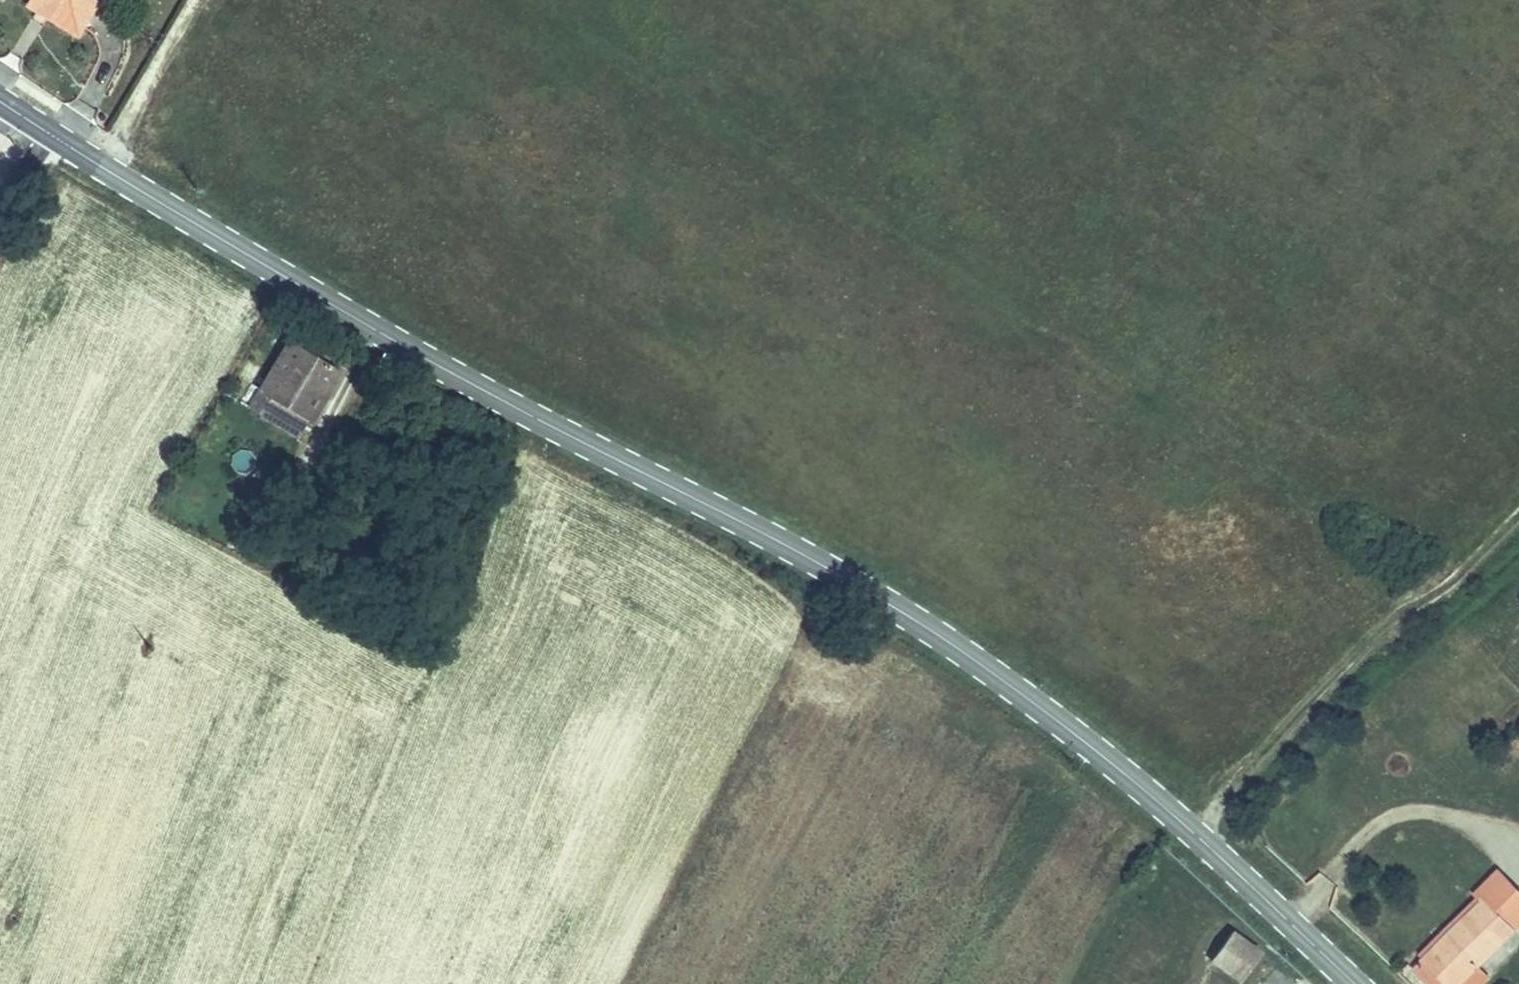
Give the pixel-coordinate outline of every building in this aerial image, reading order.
[(74,0),(56,0),(83,18),(95,0),(76,0),(76,1),(74,0)] [(346,352),(295,328),(263,392),(273,398),(281,382),(324,404),(346,352)] [(1404,966),(1424,983),(1446,983),(1467,964),(1504,929),(1494,918),(1516,896),(1492,871),(1469,893),(1475,898),(1404,966)] [(1494,918),(1504,929),(1518,914),(1518,900),(1516,896),(1494,918)] [(1235,929),(1206,970),(1227,983),(1238,983),(1263,949),(1235,929)] [(1446,983),(1469,983),(1478,975),(1467,964),(1446,983)]
